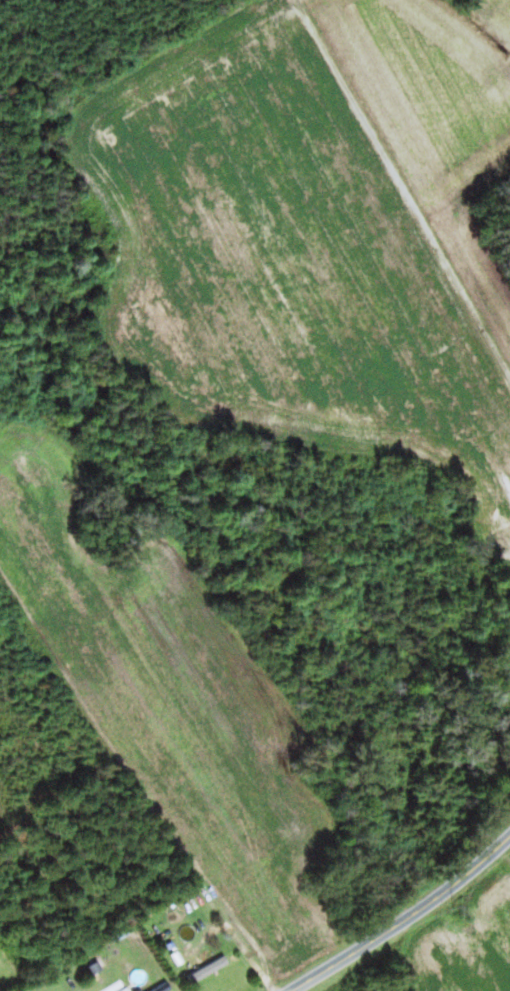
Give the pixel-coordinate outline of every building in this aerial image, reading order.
[(184,974),(189,982),(226,960),(219,949),(196,963),(198,966),(184,974)] [(381,980),(360,990),(361,990),(386,990),(381,980)] [(174,990),(169,982),(151,990),(173,990),(174,990)]
